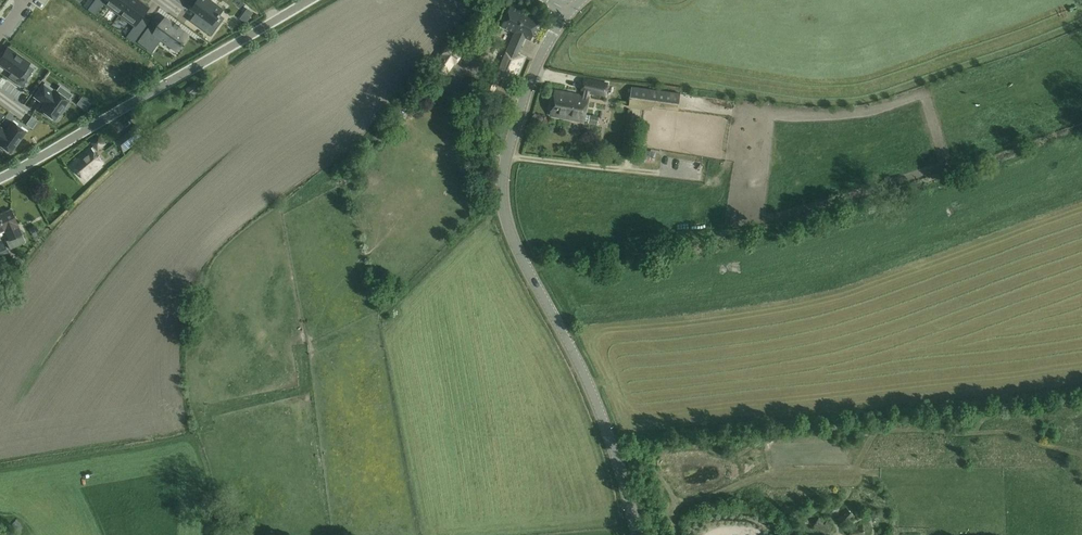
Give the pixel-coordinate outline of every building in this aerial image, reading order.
[(85,6),(89,9),(94,1),(93,0),(89,0),(85,6)] [(105,1),(121,12),(130,0),(106,0),(105,1)] [(121,12),(137,24),(143,15),(149,7),(140,0),(130,0),(121,12)] [(192,8),(200,14),(194,22),(212,36),(219,26),(213,22),(219,14),(220,15),(222,14),(220,13),(223,9),(211,0),(198,0),(192,8)] [(524,58),(518,56),(520,51),(519,50),(521,47),(522,47),(526,37),(532,40),(541,19),(512,6),(503,27),(516,33),(508,51),(498,76),(514,82),(524,58)] [(676,37),(689,25),(680,16),(667,28),(676,37)] [(146,30),(138,41),(145,47),(151,39),(155,42),(159,36),(178,50),(182,43),(184,41),(188,35),(178,27),(174,24),(166,18),(156,31),(153,35),(146,30)] [(142,21),(135,31),(140,35),(147,25),(142,21)] [(450,45),(435,66),(446,73),(454,61),(456,63),(462,54),(450,45)] [(0,58),(0,63),(12,71),(8,77),(22,87),(27,80),(20,75),(28,63),(7,48),(0,58)] [(494,76),(489,88),(495,91),(501,79),(494,76)] [(583,90),(582,95),(566,92),(555,90),(550,114),(583,121),(588,96),(587,96),(588,91),(605,95),(607,83),(584,78),(581,90),(583,90)] [(44,82),(34,96),(41,101),(42,100),(45,103),(41,109),(55,120),(58,115),(60,116),(65,109),(64,107),(69,100),(68,100),(72,94),(60,86),(56,91),(44,82)] [(186,89),(192,96),(200,89),(195,82),(186,89)] [(632,87),(630,96),(629,105),(652,109),(653,104),(677,108),(679,93),(632,87)] [(0,128),(0,145),(10,152),(26,131),(13,122),(6,131),(0,127),(0,128)] [(143,134),(138,127),(117,143),(124,152),(136,143),(134,141),(143,134)] [(107,145),(101,137),(93,144),(99,151),(107,145)] [(104,163),(91,148),(72,164),(85,179),(104,163)] [(10,210),(0,214),(0,232),(7,229),(8,232),(5,233),(9,240),(6,241),(10,249),(26,242),(10,210)] [(8,254),(3,243),(5,248),(0,251),(0,258),(8,254)] [(848,509),(837,519),(844,526),(855,515),(848,509)] [(813,526),(825,534),(831,526),(819,518),(813,526)] [(863,526),(849,529),(850,534),(865,534),(863,526)]
